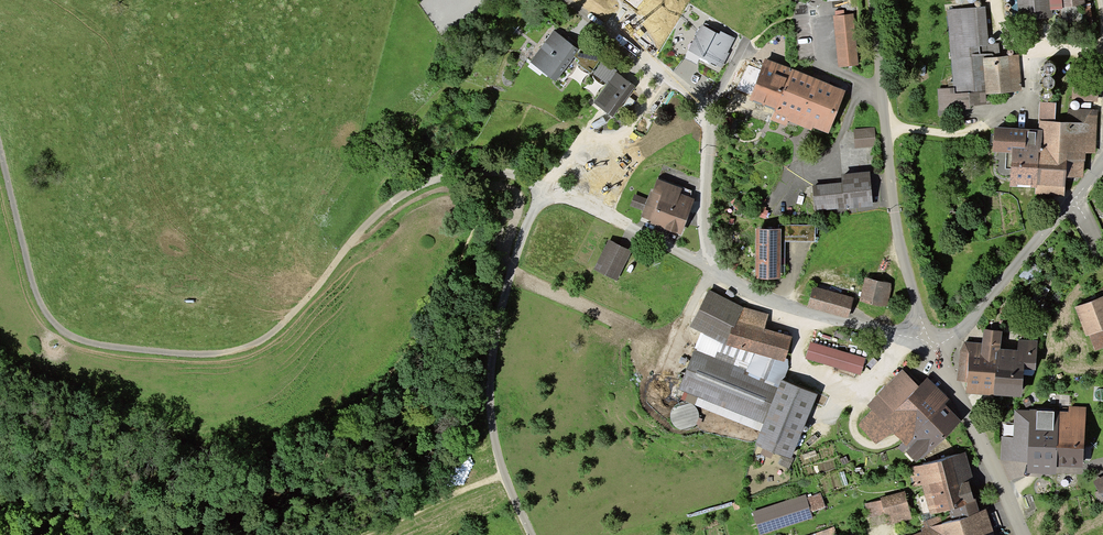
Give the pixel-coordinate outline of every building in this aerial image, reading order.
[(1017,17),(1044,15),(1044,3),(1043,0),(1016,0),(1017,17)] [(949,87),(949,91),(979,89),(986,89),(983,54),(980,7),(943,10),(949,87)] [(834,16),(838,65),(857,63),(853,14),(834,16)] [(731,40),(701,26),(690,51),(719,64),(731,40)] [(557,31),(534,63),(559,81),(582,50),(557,31)] [(1014,52),(983,54),(986,89),(1017,87),(1014,52)] [(746,91),(770,102),(785,68),(761,57),(746,91)] [(785,68),(770,102),(783,108),(822,126),(837,92),(785,68)] [(617,75),(596,102),(614,116),(635,88),(617,75)] [(935,88),(936,109),(980,106),(979,89),(949,91),(949,87),(935,88)] [(1035,115),(1047,115),(1048,99),(1035,99),(1035,115)] [(778,120),(783,108),(770,102),(765,114),(778,120)] [(1004,144),(1003,180),(1030,180),(1029,188),(1055,189),(1056,171),(1076,171),(1076,146),(1091,146),(1092,108),(1066,108),(1065,115),(1047,115),(1035,115),(1035,132),(1019,132),(1019,127),(987,127),(986,144),(1004,144)] [(871,129),(851,130),(852,144),(872,143),(871,129)] [(841,182),(842,204),(867,202),(865,172),(840,173),(841,182)] [(643,215),(641,219),(675,233),(692,192),(657,179),(647,205),(643,215)] [(810,184),(811,209),(842,207),(842,204),(841,182),(810,184)] [(629,209),(643,215),(647,205),(633,200),(629,209)] [(752,225),(752,274),(775,274),(775,238),(775,225),(752,225)] [(775,225),(775,238),(810,238),(810,225),(775,225)] [(611,243),(598,273),(615,280),(628,251),(611,243)] [(865,277),(859,301),(886,308),(892,284),(865,277)] [(854,298),(813,287),(807,307),(848,319),(854,298)] [(684,323),(709,335),(777,357),(784,336),(755,327),(759,313),(737,306),(701,288),(684,323)] [(1074,307),(1086,337),(1089,335),(1102,330),(1102,296),(1074,307)] [(964,373),(963,389),(1019,392),(1021,364),(1032,365),(1033,339),(1015,338),(1014,348),(992,347),(993,326),(977,325),(976,346),(958,345),(957,372),(964,373)] [(1089,335),(1096,352),(1102,348),(1102,330),(1089,335)] [(709,335),(701,353),(773,383),(775,376),(780,365),(781,358),(777,357),(709,335)] [(692,349),(676,386),(757,420),(773,383),(701,353),(692,349)] [(885,422),(919,455),(952,422),(931,402),(938,395),(920,377),(913,385),(899,371),(867,404),(871,408),(857,421),(872,436),(885,422)] [(775,376),(773,383),(757,420),(751,434),(785,448),(809,390),(775,376)] [(1062,412),(1013,409),(1011,437),(998,436),(997,456),(1077,462),(1081,408),(1062,407),(1062,412)] [(827,428),(813,428),(813,436),(827,437),(827,428)] [(966,453),(908,469),(914,488),(922,485),(931,516),(949,511),(977,503),(976,499),(974,499),(968,479),(973,477),(966,453)] [(912,519),(904,490),(880,497),(881,500),(885,515),(888,526),(912,519)] [(816,494),(803,498),(806,509),(819,505),(816,494)] [(802,496),(751,511),(757,530),(808,515),(806,509),(803,498),(802,496)] [(881,500),(864,504),(867,519),(885,515),(881,500)] [(914,534),(994,534),(986,510),(980,512),(977,503),(949,511),(952,521),(943,524),(940,515),(919,522),(922,533),(914,534)]
